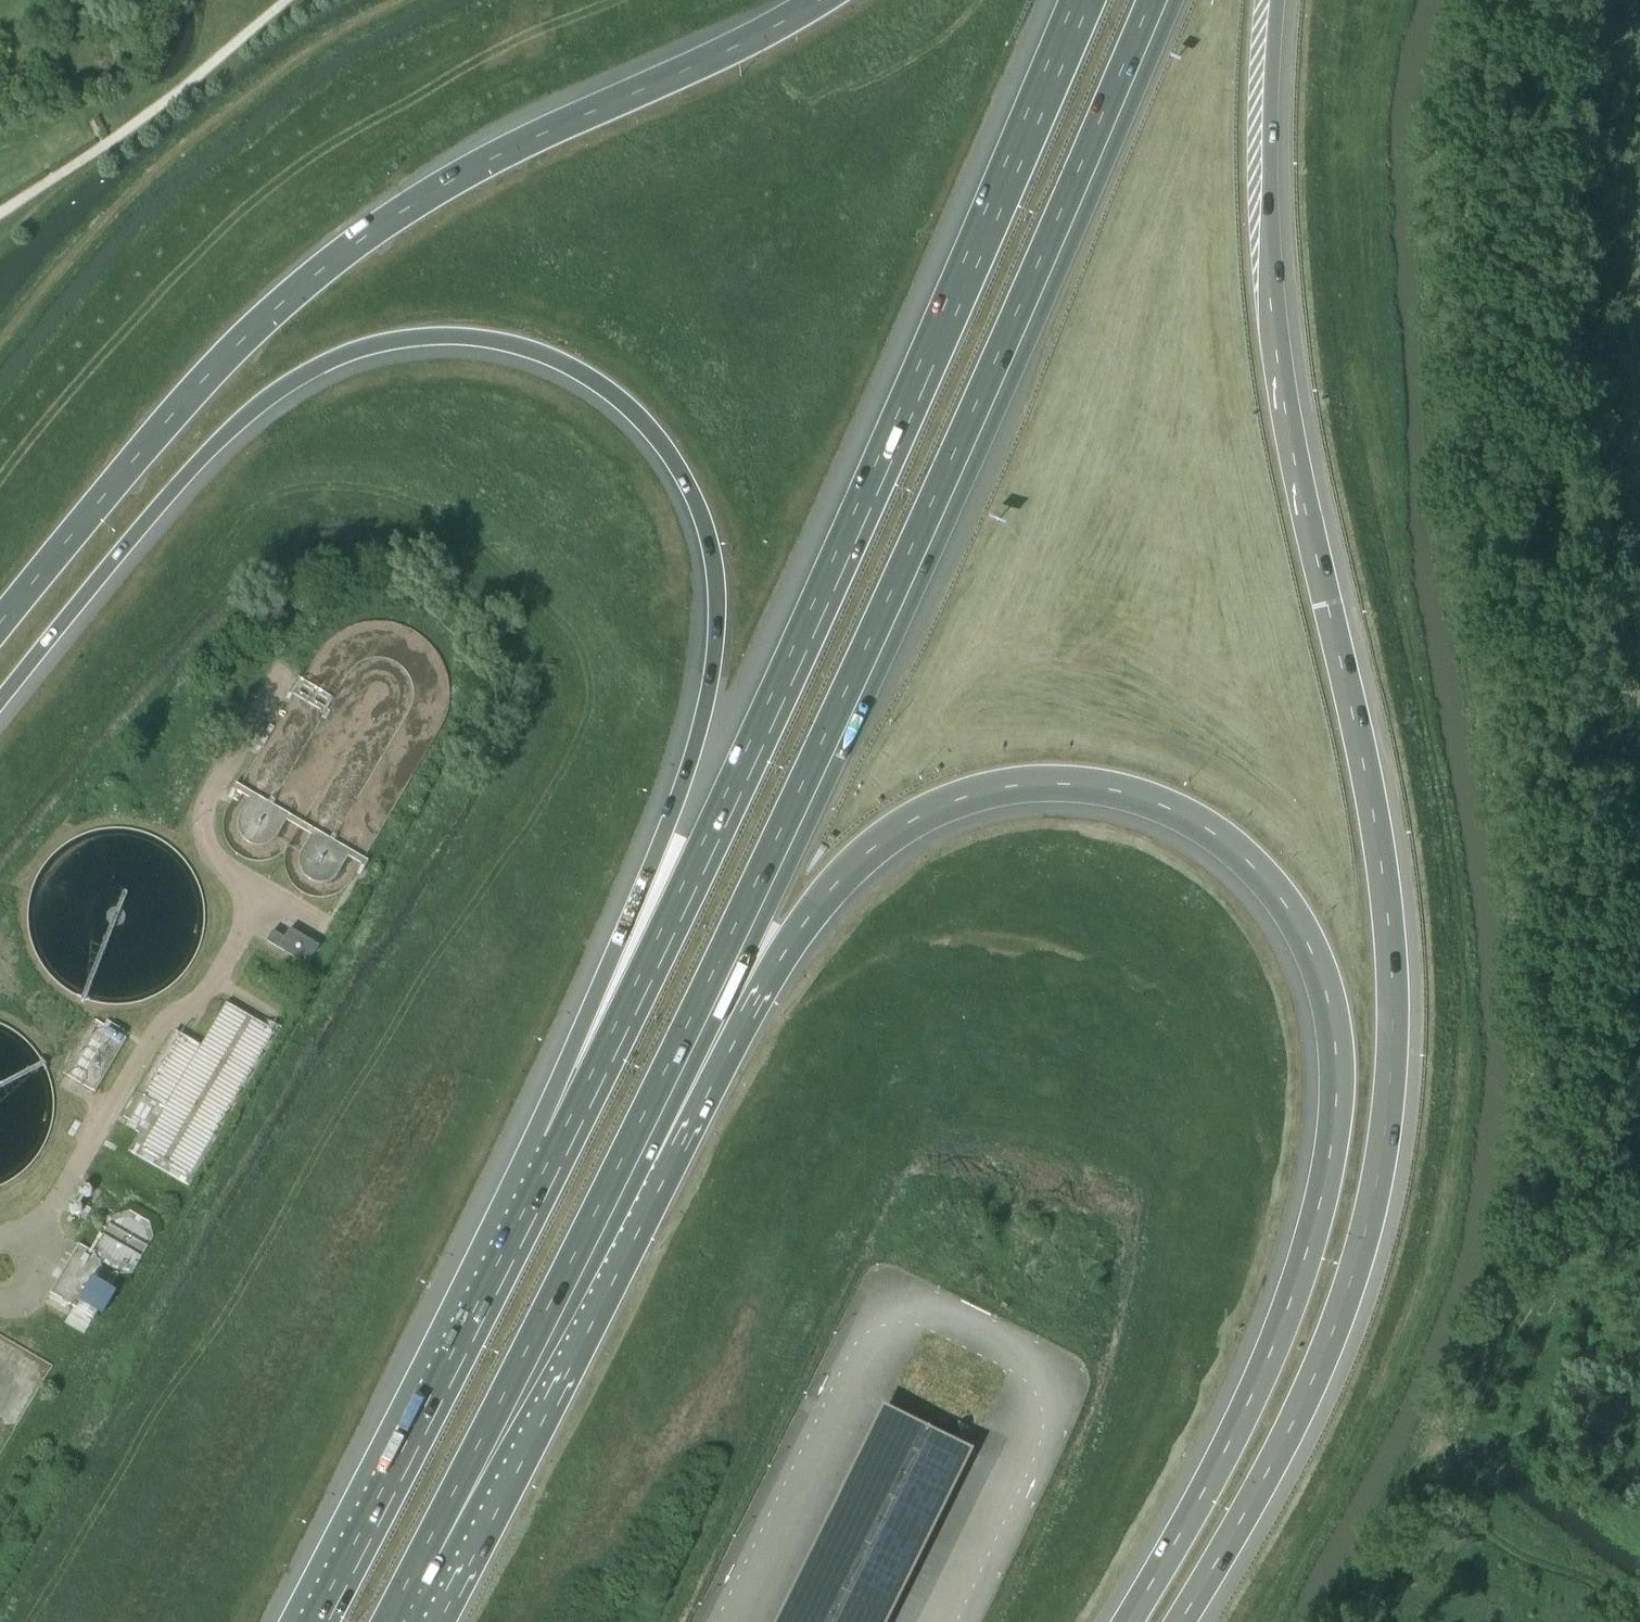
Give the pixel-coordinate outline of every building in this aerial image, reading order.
[(308,965),(320,945),(291,928),(285,937),(274,930),(268,940),(308,965)] [(191,1186),(283,1028),(273,1023),(270,1027),(227,1002),(202,1045),(175,1030),(123,1117),(138,1126),(135,1131),(139,1133),(134,1143),(129,1152),(191,1186)] [(126,1038),(94,1020),(63,1073),(94,1092),(126,1038)] [(81,1243),(51,1294),(93,1318),(120,1272),(132,1273),(155,1237),(150,1221),(130,1210),(112,1215),(109,1213),(101,1226),(104,1228),(91,1250),(81,1243)] [(0,1335),(0,1453),(53,1366),(0,1335)] [(776,1621),(886,1621),(971,1450),(884,1407),(776,1621)]
